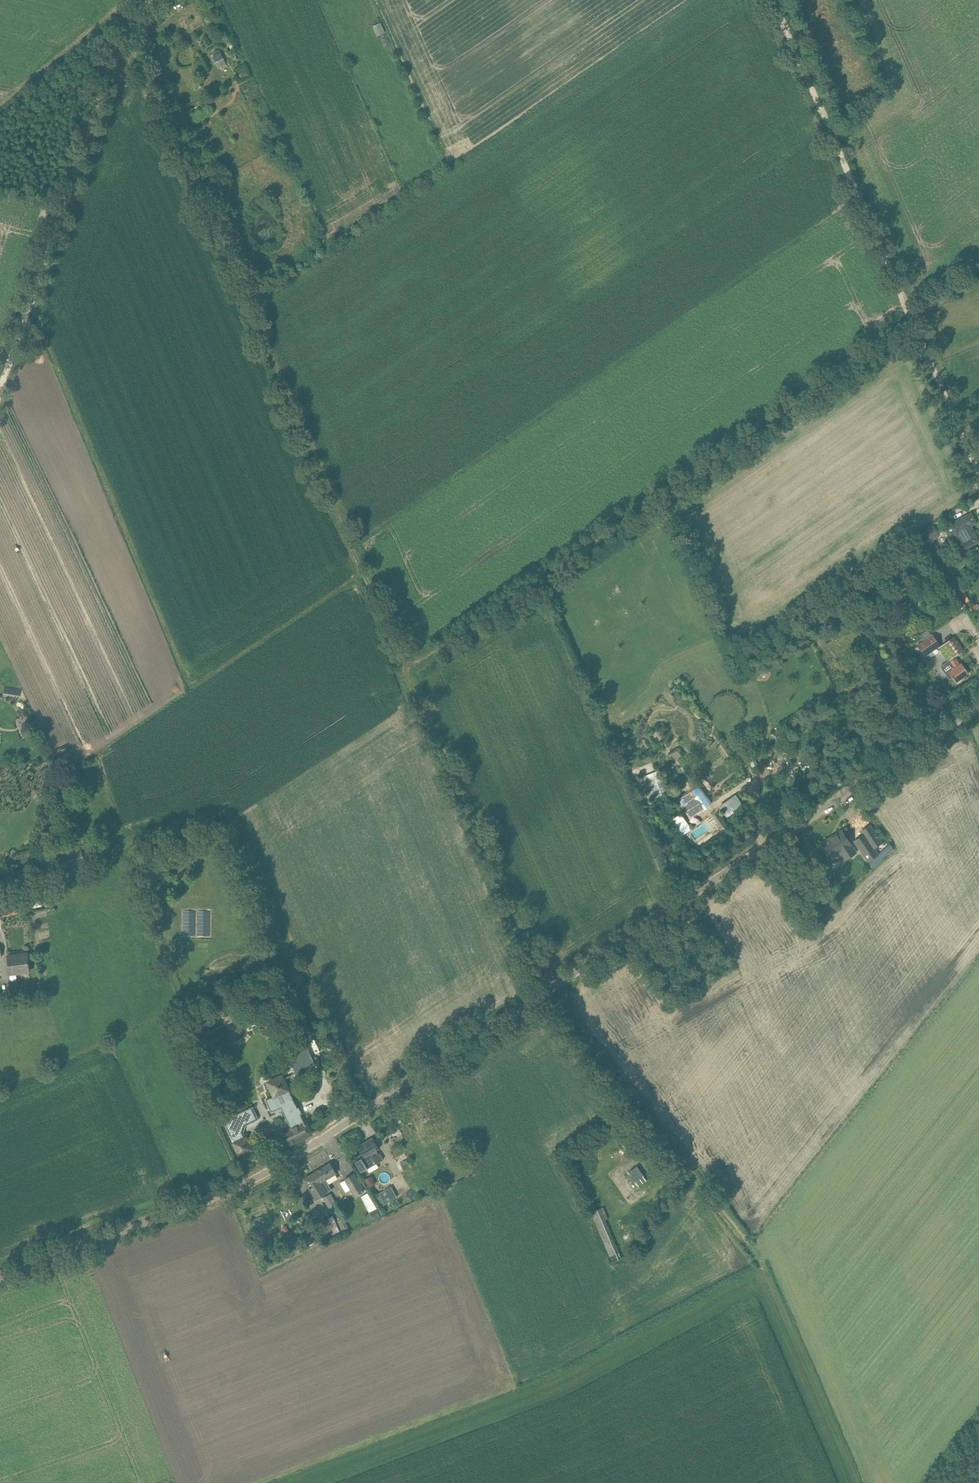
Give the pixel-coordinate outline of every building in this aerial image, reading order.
[(220,52),(212,56),(216,63),(224,59),(220,52)] [(244,69),(239,72),(242,78),(247,76),(244,69)] [(976,523),(971,513),(946,526),(959,551),(978,541),(971,526),(976,523)] [(917,535),(933,561),(943,555),(933,539),(940,535),(934,525),(917,535)] [(932,634),(916,645),(925,657),(940,646),(932,634)] [(968,674),(961,663),(960,664),(956,658),(955,658),(953,657),(963,650),(954,637),(938,648),(947,661),(950,659),(951,661),(950,662),(953,667),(954,669),(948,672),(956,682),(968,674)] [(31,727),(27,725),(23,727),(21,731),(23,735),(27,737),(32,735),(33,731),(31,727)] [(755,756),(749,759),(752,767),(759,764),(755,756)] [(642,783),(646,793),(648,792),(650,796),(654,794),(656,798),(668,793),(658,770),(646,775),(648,780),(642,783)] [(774,777),(769,779),(774,790),(779,788),(781,787),(776,776),(775,776),(774,777)] [(680,799),(691,816),(711,802),(700,786),(680,799)] [(736,797),(720,808),(726,816),(742,805),(736,797)] [(718,811),(713,814),(713,818),(721,829),(727,825),(718,811)] [(683,816),(673,823),(683,835),(692,829),(683,816)] [(863,836),(855,841),(868,861),(879,854),(875,848),(882,844),(870,826),(860,832),(863,836)] [(842,830),(822,843),(833,860),(840,855),(845,862),(857,853),(842,830)] [(0,906),(0,910),(1,916),(17,913),(23,912),(20,901),(15,903),(0,906)] [(29,972),(27,954),(8,956),(10,974),(29,972)] [(305,1043),(286,1052),(296,1073),(315,1064),(305,1043)] [(272,1111),(283,1106),(284,1108),(283,1108),(292,1128),(275,1137),(281,1149),(312,1134),(306,1122),(305,1122),(300,1114),(301,1113),(299,1107),(298,1108),(282,1075),(268,1082),(275,1096),(266,1100),(272,1111)] [(252,1107),(223,1120),(239,1156),(252,1150),(247,1137),(244,1138),(241,1132),(244,1124),(257,1118),(252,1107)] [(377,1151),(379,1149),(373,1138),(358,1147),(364,1157),(356,1162),(362,1172),(383,1160),(379,1153),(378,1154),(377,1151)] [(317,1171),(304,1179),(309,1188),(314,1196),(316,1199),(329,1191),(332,1190),(327,1181),(326,1179),(336,1173),(335,1172),(330,1164),(317,1171)] [(637,1166),(628,1172),(631,1176),(630,1177),(633,1182),(635,1181),(638,1186),(647,1180),(637,1166)] [(345,1179),(356,1196),(365,1191),(354,1174),(345,1179)] [(372,1176),(364,1181),(368,1188),(376,1184),(372,1176)] [(389,1186),(375,1195),(382,1206),(396,1197),(389,1186)] [(371,1220),(379,1217),(368,1192),(360,1195),(371,1220)] [(331,1193),(323,1198),(329,1208),(337,1203),(331,1193)] [(597,1209),(591,1212),(593,1217),(596,1224),(606,1248),(608,1252),(610,1256),(619,1251),(606,1220),(609,1219),(604,1207),(597,1209)] [(317,1223),(324,1238),(340,1231),(333,1216),(317,1223)] [(345,1217),(338,1220),(342,1230),(349,1227),(345,1217)]
